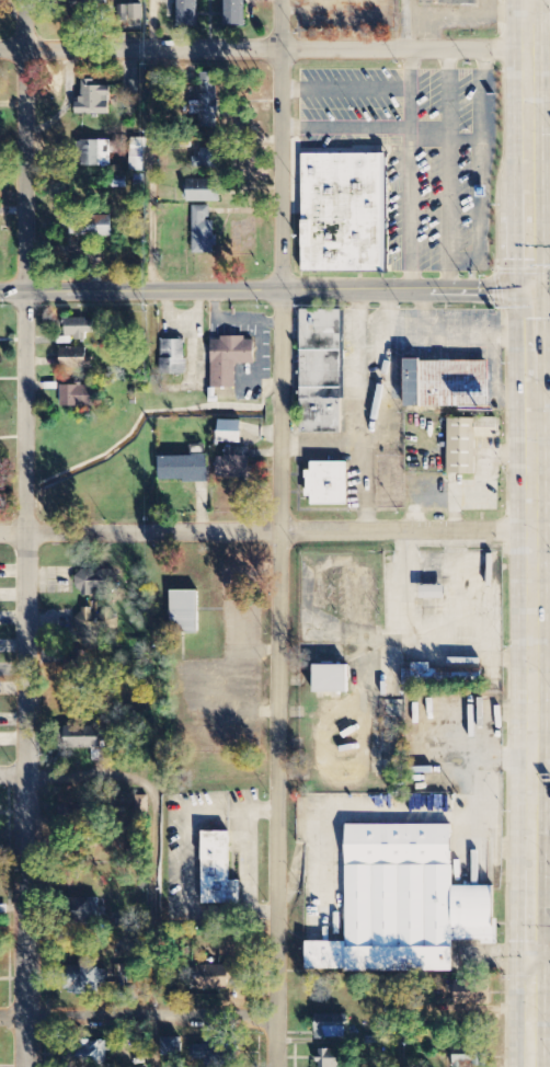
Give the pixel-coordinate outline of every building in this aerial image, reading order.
[(196,24),(196,0),(179,0),(179,24),(196,24)] [(242,24),(242,0),(226,0),(226,24),(242,24)] [(143,6),(119,7),(119,22),(143,21),(143,6)] [(218,128),(218,74),(201,75),(201,102),(191,102),(191,116),(201,116),(201,128),(218,128)] [(110,117),(110,84),(83,84),(83,101),(76,101),(76,116),(110,117)] [(144,172),(145,139),(132,139),(131,172),(144,172)] [(111,141),(81,141),(81,167),(112,167),(111,141)] [(221,169),(222,149),(201,149),(201,158),(194,158),(194,168),(221,169)] [(388,151),(300,152),(301,269),(389,269),(388,151)] [(221,180),(187,181),(188,203),(222,203),(221,180)] [(193,254),(216,255),(216,222),(210,222),(210,207),(194,207),(193,254)] [(113,217),(79,216),(78,238),(113,238),(113,217)] [(341,432),(341,309),(299,309),(299,432),(341,432)] [(95,334),(95,320),(65,320),(66,339),(87,339),(87,334),(95,334)] [(255,364),(255,340),(212,339),(212,388),(236,389),(237,364),(255,364)] [(186,341),(162,341),(161,375),(185,375),(186,341)] [(87,349),(61,349),(61,370),(87,369),(87,349)] [(488,358),(401,358),(401,405),(488,405),(488,358)] [(94,408),(95,387),(61,386),(61,408),(94,408)] [(449,419),(448,475),(475,475),(476,438),(498,439),(498,420),(449,419)] [(241,444),(242,421),(219,421),(218,444),(241,444)] [(250,449),(227,448),(226,459),(217,458),(217,478),(249,479),(250,449)] [(160,483),(209,482),(208,456),(160,457),(160,483)] [(348,463),(311,463),(311,472),(306,472),(306,498),(312,498),(312,506),(348,506),(348,463)] [(78,598),(116,597),(115,571),(78,572),(78,598)] [(446,587),(421,587),(421,600),(446,600),(446,587)] [(198,592),(171,592),(171,634),(199,634),(198,592)] [(78,634),(112,633),(112,612),(77,613),(78,634)] [(65,662),(65,682),(84,681),(84,662),(65,662)] [(349,694),(349,666),(314,667),(315,694),(349,694)] [(63,726),(62,750),(100,751),(101,728),(63,726)] [(457,971),(458,942),(499,942),(499,885),(456,885),(456,824),(350,824),(348,941),(309,941),(309,971),(457,971)] [(202,905),(240,906),(240,882),(230,882),(230,833),(202,833),(202,905)] [(101,926),(100,899),(70,900),(71,926),(101,926)] [(229,991),(229,967),(197,967),(197,991),(229,991)] [(99,969),(65,968),(64,996),(99,996),(99,969)] [(316,1040),(346,1039),(346,1015),(315,1015),(316,1040)] [(162,1057),(182,1056),(181,1038),(162,1038),(162,1057)] [(107,1042),(69,1042),(69,1066),(107,1066),(107,1042)] [(226,1066),(234,1066),(234,1046),(194,1045),(194,1060),(205,1060),(205,1066),(226,1066)] [(488,1045),(453,1046),(454,1066),(489,1066),(488,1045)] [(345,1051),(318,1050),(318,1066),(344,1066),(345,1051)]
